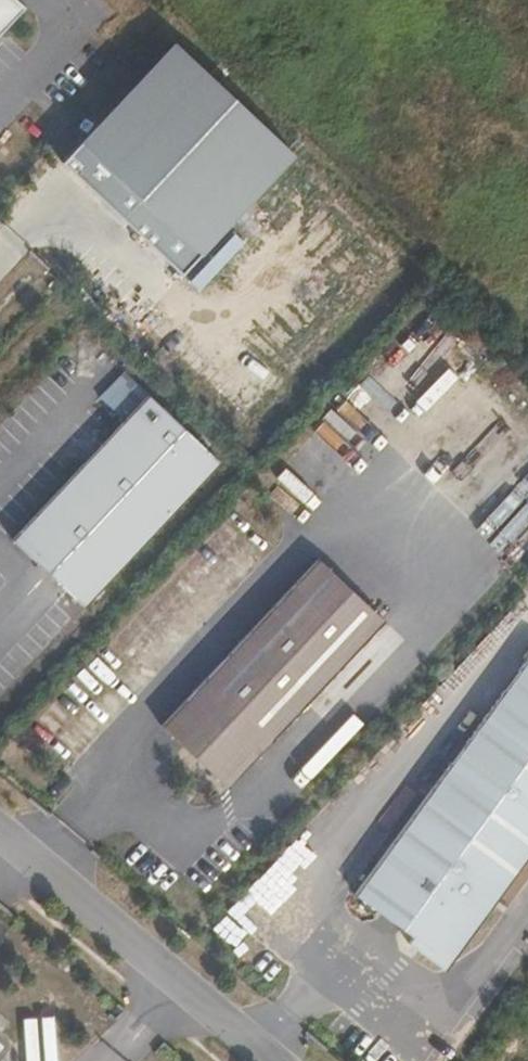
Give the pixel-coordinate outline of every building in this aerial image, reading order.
[(22,8),(14,0),(0,0),(0,31),(22,8)] [(178,277),(289,159),(171,44),(58,165),(178,277)] [(81,608),(216,463),(121,372),(95,400),(120,422),(9,540),(81,608)] [(225,789),(380,623),(312,558),(158,725),(225,789)] [(527,753),(527,654),(429,789),(477,823),(527,753)] [(527,855),(527,753),(477,823),(429,789),(352,894),(412,937),(407,943),(435,965),(486,913),(525,858),(527,855)]
